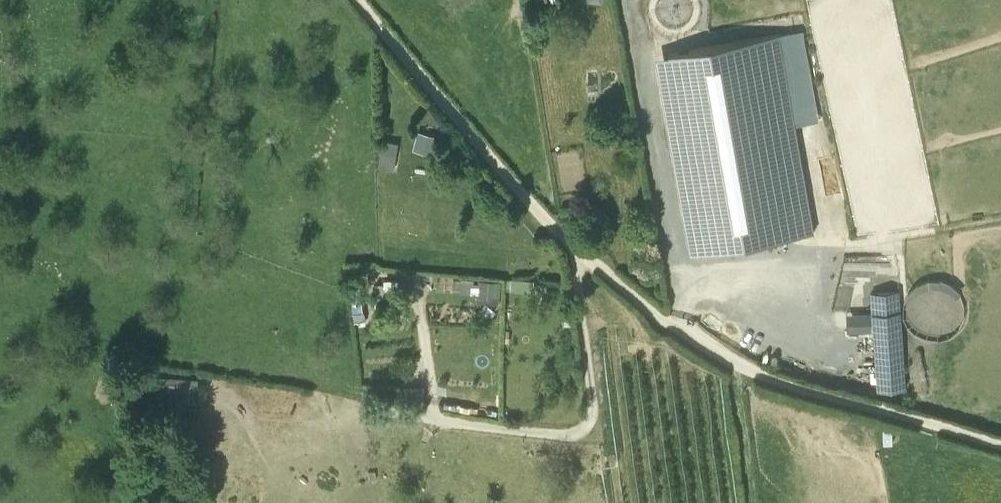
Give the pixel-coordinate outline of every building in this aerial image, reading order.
[(778,35),(657,56),(691,252),(813,231),(778,35)] [(417,132),(413,149),(433,153),(437,137),(417,132)] [(396,155),(398,141),(385,139),(384,150),(381,149),(379,168),(394,170),(396,155)] [(478,281),(476,299),(498,301),(499,282),(478,281)] [(900,311),(872,312),(877,389),(905,387),(900,311)] [(200,399),(201,375),(165,374),(164,399),(200,399)]
